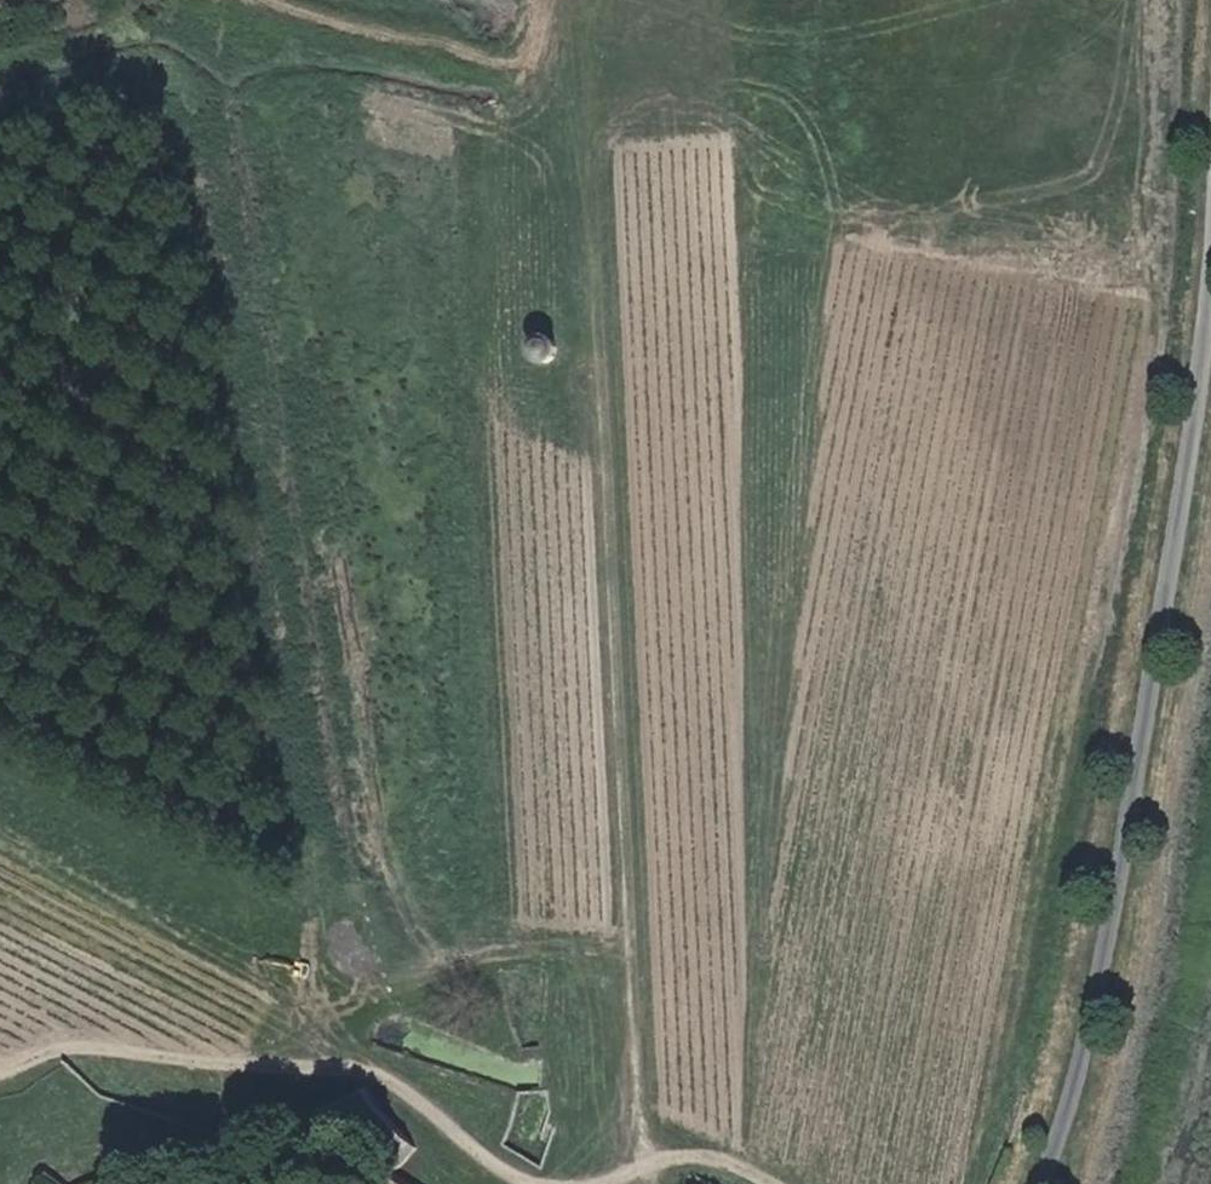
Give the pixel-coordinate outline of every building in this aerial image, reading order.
[(543,347),(541,347),(539,347),(537,347),(535,348),(533,348),(531,349),(529,350),(528,352),(527,353),(525,355),(525,357),(524,359),(524,361),(523,363),(524,365),(524,367),(525,369),(525,371),(526,372),(528,374),(529,375),(531,376),(532,378),(535,378),(536,379),(538,379),(540,379),(542,379),(544,378),(546,378),(548,377),(550,375),(551,374),(553,372),(554,371),(554,369),(555,367),(556,365),(556,363),(556,361),(555,359),(554,357),(554,355),(553,353),(551,352),(550,350),(548,349),(547,348),(545,348),(543,347)]
